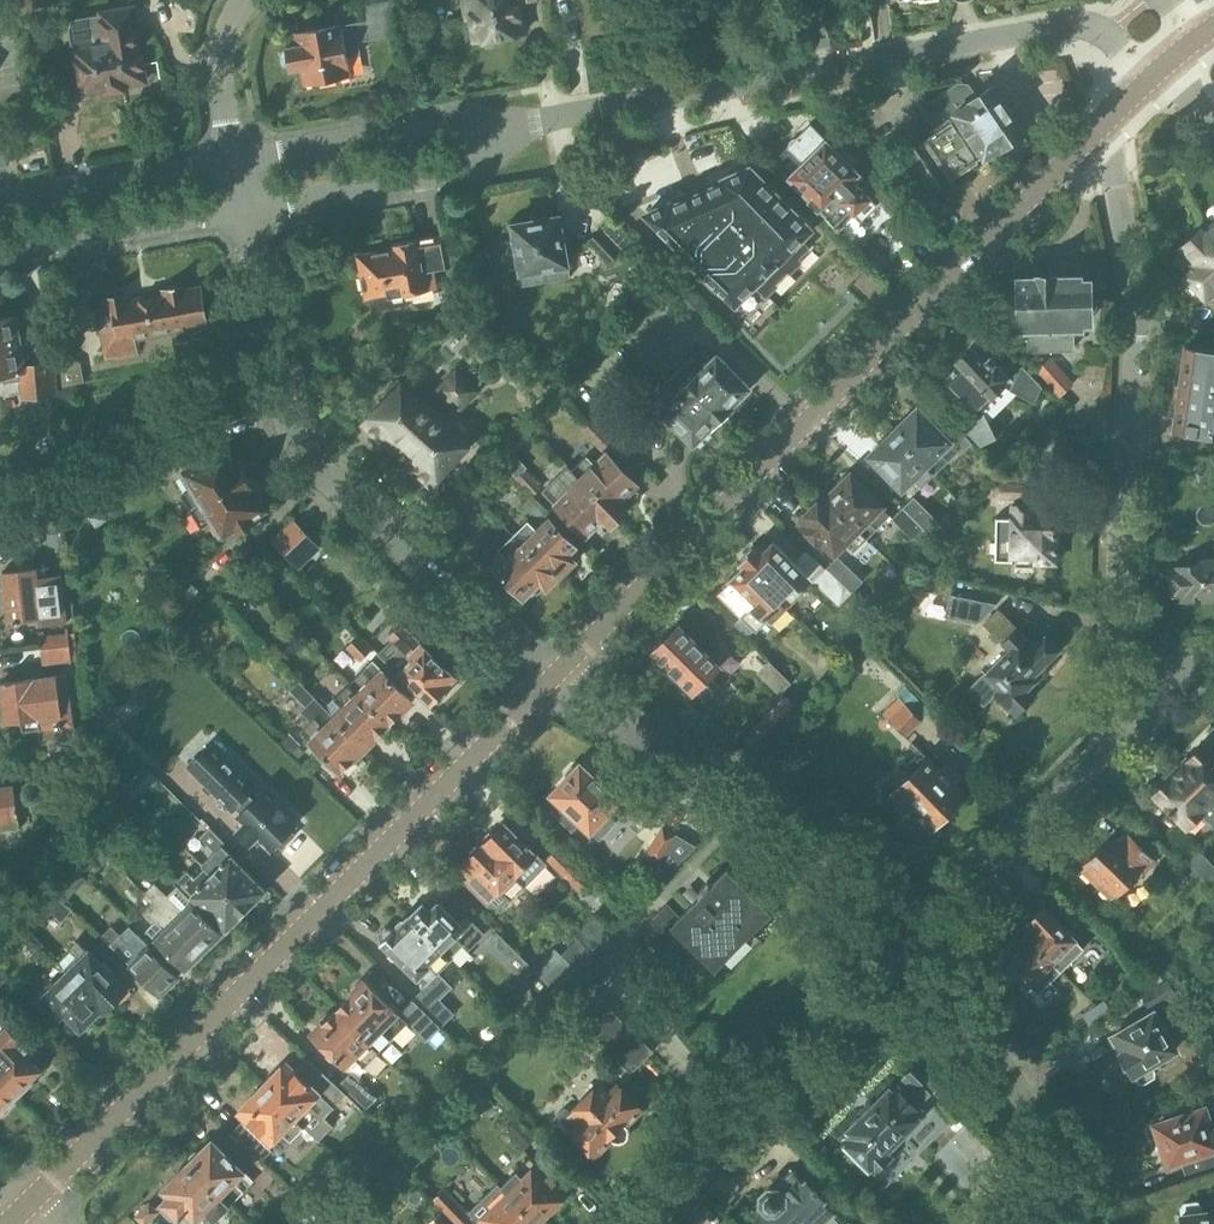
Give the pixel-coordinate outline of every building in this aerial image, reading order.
[(45,0),(21,0),(25,27),(38,25),(35,11),(47,10),(45,0)] [(467,20),(472,19),(476,42),(481,42),(485,46),(497,44),(501,38),(524,34),(518,2),(530,0),(464,0),(467,20)] [(68,30),(79,95),(146,82),(132,9),(69,19),(70,26),(68,30)] [(297,46),(286,48),(291,71),(301,69),(304,85),(314,84),(314,86),(341,81),(341,79),(351,77),(347,57),(347,56),(361,53),(355,23),(341,26),(341,25),(295,33),(297,46)] [(1026,133),(993,84),(971,99),(959,82),(930,101),(921,108),(938,131),(924,140),(952,180),(984,157),(985,158),(1002,147),(1003,148),(1004,147),(1010,155),(1029,142),(1024,134),(1026,133)] [(921,88),(912,94),(921,108),(930,101),(921,88)] [(861,175),(854,167),(847,160),(834,147),(811,124),(788,148),(803,163),(788,178),(839,230),(856,214),(863,221),(877,207),(871,200),(872,199),(855,181),(861,175)] [(840,140),(834,147),(847,160),(853,153),(840,140)] [(942,187),(914,147),(892,163),(920,202),(942,187)] [(749,168),(646,214),(699,268),(697,271),(702,275),(704,273),(735,304),(756,283),(767,294),(815,246),(804,235),(810,229),(749,168)] [(560,215),(512,224),(515,239),(501,242),(506,269),(520,266),(521,274),(553,268),(554,273),(570,270),(560,215)] [(1213,241),(1213,220),(1209,223),(1211,226),(1206,229),(1213,241)] [(1213,293),(1213,241),(1206,229),(1203,226),(1177,250),(1179,252),(1171,261),(1208,298),(1213,293)] [(610,263),(621,253),(599,230),(588,241),(610,263)] [(394,250),(361,256),(364,274),(362,278),(364,289),(368,292),(368,296),(370,295),(373,311),(409,304),(407,294),(437,288),(434,269),(452,266),(447,232),(416,238),(417,240),(393,245),(394,250)] [(1090,322),(1089,281),(1080,282),(1079,278),(1057,278),(1057,276),(1037,276),(1037,279),(1010,280),(1011,306),(1021,305),(1022,328),(1029,328),(1029,352),(1074,349),(1074,327),(1081,326),(1081,322),(1090,322)] [(110,334),(114,356),(139,352),(136,337),(208,324),(202,288),(187,290),(186,285),(178,286),(177,285),(172,286),(172,287),(164,289),(165,294),(130,301),(128,293),(104,298),(105,306),(99,308),(104,335),(110,334)] [(29,350),(25,333),(19,334),(15,314),(0,317),(0,372),(2,372),(4,382),(24,379),(25,393),(59,391),(59,387),(56,357),(55,347),(36,349),(29,350)] [(984,414),(960,424),(980,446),(997,437),(988,419),(992,416),(993,417),(1004,405),(1012,390),(1035,401),(1043,386),(1023,366),(1013,384),(1004,380),(1009,375),(996,361),(996,360),(991,354),(985,359),(972,346),(957,361),(960,364),(946,379),(949,382),(943,387),(953,397),(960,391),(976,409),(980,405),(984,414)] [(1213,434),(1213,350),(1185,346),(1174,425),(1213,434)] [(702,347),(691,358),(668,381),(679,392),(661,411),(694,444),(751,387),(717,354),(714,358),(702,347)] [(70,354),(56,357),(59,387),(77,384),(85,382),(82,362),(70,354)] [(1037,369),(1060,395),(1073,384),(1050,359),(1037,369)] [(442,391),(451,398),(467,381),(458,373),(442,391)] [(477,391),(467,382),(467,381),(451,398),(462,408),(477,391)] [(77,384),(59,387),(59,391),(59,393),(60,402),(80,398),(77,384)] [(387,436),(402,450),(439,410),(425,397),(420,402),(402,386),(367,423),(384,439),(387,436)] [(893,432),(935,475),(949,461),(942,453),(953,442),(918,407),(893,432)] [(439,410),(402,450),(417,464),(414,468),(431,483),(466,445),(449,429),(454,423),(439,410)] [(594,417),(582,431),(602,451),(615,438),(594,417)] [(935,475),(893,432),(868,456),(902,491),(913,481),(921,488),(935,475)] [(971,444),(960,432),(953,439),(965,450),(971,444)] [(181,495),(192,512),(222,491),(248,476),(246,472),(247,468),(242,460),(237,459),(237,458),(233,460),(225,447),(215,453),(211,447),(189,460),(187,456),(166,470),(172,481),(186,472),(195,486),(181,495)] [(620,503),(638,485),(605,452),(594,463),(587,456),(572,470),(619,518),(625,512),(622,506),(620,503)] [(542,491),(586,536),(604,518),(607,521),(614,523),(619,518),(572,470),(568,466),(542,491)] [(516,478),(533,496),(543,488),(526,469),(516,478)] [(827,497),(861,529),(868,536),(893,514),(851,472),(827,497)] [(249,477),(248,476),(222,491),(192,512),(190,513),(200,529),(215,520),(224,535),(232,530),(236,537),(258,523),(255,517),(265,511),(257,498),(260,496),(257,491),(257,485),(252,478),(249,477)] [(993,479),(993,499),(1037,502),(1038,487),(1036,485),(1026,483),(1027,481),(1006,479),(993,479)] [(481,500),(465,483),(442,505),(459,520),(481,500)] [(861,529),(827,497),(825,494),(800,519),(802,521),(798,526),(820,548),(825,544),(835,554),(844,546),(853,553),(868,538),(861,529)] [(549,511),(533,496),(525,504),(535,515),(545,515),(549,511)] [(914,496),(903,507),(931,535),(942,524),(914,496)] [(997,533),(997,561),(1014,562),(1014,556),(1036,556),(1036,562),(1057,562),(1058,518),(1035,518),(1035,504),(1014,503),(1013,533),(997,533)] [(931,535),(903,507),(892,518),(920,546),(931,535)] [(528,522),(515,535),(540,560),(545,555),(563,574),(577,561),(570,553),(577,547),(549,518),(536,530),(528,522)] [(320,546),(295,521),(275,541),(299,566),(320,546)] [(540,560),(515,535),(489,561),(525,598),(541,583),(547,590),(563,574),(545,555),(540,560)] [(743,564),(788,609),(806,592),(800,586),(809,577),(774,541),(760,553),(757,549),(743,564)] [(838,556),(828,567),(853,592),(864,580),(838,556)] [(1178,566),(1180,578),(1172,579),(1175,595),(1182,594),(1184,602),(1213,596),(1213,560),(1178,566)] [(772,624),(788,609),(743,564),(727,582),(730,584),(721,594),(758,627),(766,618),(772,624)] [(9,623),(42,618),(43,625),(69,622),(62,573),(39,576),(38,567),(3,571),(9,623)] [(828,567),(827,567),(814,581),(840,606),(853,592),(828,567)] [(955,578),(932,574),(929,591),(951,596),(955,578)] [(240,578),(233,585),(241,593),(246,594),(250,589),(240,578)] [(977,600),(972,622),(979,623),(989,612),(991,603),(977,600)] [(1035,644),(999,608),(984,624),(1011,650),(970,688),(984,704),(995,693),(1017,717),(1036,696),(1028,689),(1036,680),(1033,677),(1061,649),(1046,634),(1035,644)] [(394,640),(380,654),(431,705),(434,702),(435,703),(441,703),(446,697),(446,692),(445,691),(458,679),(439,660),(443,655),(439,650),(434,655),(403,624),(390,637),(394,640)] [(691,689),(705,702),(721,687),(709,675),(720,665),(681,625),(665,641),(662,638),(655,646),(657,648),(654,652),(663,661),(659,665),(687,693),(691,689)] [(41,648),(71,644),(70,633),(69,629),(40,632),(41,648)] [(347,647),(361,661),(374,649),(359,635),(347,647)] [(71,644),(41,648),(43,664),(73,660),(72,659),(71,644)] [(790,683),(771,664),(760,674),(779,693),(790,683)] [(364,696),(391,723),(414,700),(381,668),(371,678),(363,670),(350,683),(364,696)] [(68,673),(34,678),(0,682),(6,723),(22,721),(23,731),(40,729),(40,731),(75,726),(68,673)] [(341,772),(366,748),(325,707),(300,681),(290,691),(315,717),(301,732),(341,772)] [(366,748),(391,723),(364,696),(350,683),(325,707),(366,748)] [(798,705),(785,693),(750,730),(762,742),(798,705)] [(922,722),(901,700),(887,713),(908,735),(922,722)] [(104,703),(84,723),(94,733),(114,713),(104,703)] [(941,713),(934,720),(942,728),(949,721),(941,713)] [(301,745),(289,733),(282,741),(294,752),(300,746),(301,745)] [(210,745),(188,766),(245,823),(238,830),(251,844),(258,836),(271,849),(277,843),(282,848),(296,835),(290,829),(296,823),(264,791),(260,795),(210,745)] [(1180,770),(1213,804),(1213,755),(1204,745),(1201,748),(1198,748),(1191,755),(1192,758),(1180,770)] [(940,769),(922,750),(902,768),(912,778),(896,794),(914,813),(903,823),(920,839),(965,794),(956,784),(961,779),(946,763),(940,769)] [(551,794),(562,805),(554,813),(573,831),(581,822),(600,840),(617,822),(609,814),(621,801),(581,763),(551,794)] [(135,801),(159,777),(147,765),(123,788),(135,801)] [(1155,795),(1171,811),(1166,816),(1173,823),(1175,825),(1180,820),(1188,827),(1202,813),(1213,825),(1213,804),(1180,770),(1168,782),(1164,782),(1158,788),(1158,792),(1155,795)] [(21,829),(15,785),(0,787),(0,832),(21,829)] [(103,807),(122,824),(139,807),(121,790),(118,792),(103,807)] [(504,821),(482,843),(519,879),(519,880),(525,886),(547,864),(504,821)] [(226,842),(214,830),(211,827),(201,837),(215,852),(222,845),(222,846),(226,842)] [(663,827),(647,855),(657,861),(650,874),(661,881),(696,846),(677,835),(663,827)] [(1086,866),(1082,870),(1111,899),(1116,894),(1118,896),(1140,873),(1143,876),(1157,861),(1128,833),(1117,844),(1110,838),(1084,864),(1086,866)] [(111,857),(109,854),(97,842),(84,855),(94,865),(99,869),(111,857)] [(519,879),(482,843),(459,866),(470,876),(463,883),(496,914),(509,900),(504,895),(519,880),(519,879)] [(205,868),(246,909),(266,889),(222,846),(222,845),(215,852),(213,854),(216,857),(205,868)] [(558,848),(548,859),(582,892),(592,883),(558,848)] [(1200,851),(1189,863),(1210,883),(1213,879),(1213,864),(1200,851)] [(1177,887),(1188,876),(1176,864),(1165,875),(1177,887)] [(181,882),(228,928),(246,909),(205,868),(195,878),(190,873),(181,882)] [(688,958),(689,957),(699,947),(716,964),(769,911),(727,870),(704,893),(696,886),(689,893),(697,900),(680,917),(667,905),(650,921),(659,930),(652,937),(676,961),(683,954),(688,958)] [(58,883),(52,889),(65,902),(70,896),(58,883)] [(154,899),(205,951),(223,933),(178,886),(168,896),(155,883),(146,891),(154,899)] [(62,922),(73,910),(51,890),(34,910),(45,920),(52,913),(62,922)] [(154,899),(146,891),(145,892),(158,905),(149,914),(158,923),(148,932),(185,971),(205,951),(154,899)] [(423,902),(411,915),(451,956),(463,944),(469,950),(485,934),(472,921),(465,927),(439,901),(430,909),(423,902)] [(1047,903),(1020,930),(1055,964),(1062,971),(1066,966),(1080,980),(1111,949),(1095,934),(1088,942),(1081,936),(1080,937),(1047,903)] [(453,959),(451,956),(411,915),(409,914),(405,918),(403,918),(397,924),(397,927),(381,942),(425,985),(411,999),(440,1027),(454,1014),(439,999),(452,986),(439,973),(453,959)] [(112,926),(102,936),(130,964),(161,995),(180,975),(143,938),(134,929),(124,939),(112,926)] [(997,953),(1013,969),(1013,975),(1023,985),(1019,988),(1041,1010),(1061,991),(1051,981),(1062,971),(1055,964),(1020,930),(997,953)] [(530,964),(496,931),(486,942),(519,975),(530,964)] [(68,972),(102,1008),(104,1010),(127,988),(78,939),(69,948),(71,950),(58,963),(68,972)] [(609,940),(599,950),(611,962),(621,952),(609,940)] [(534,969),(555,990),(576,968),(555,948),(534,969)] [(1152,967),(1144,974),(1154,987),(1163,980),(1152,967)] [(81,1029),(102,1008),(68,972),(42,999),(59,1017),(65,1012),(81,1029)] [(1168,980),(1142,995),(1150,1009),(1176,994),(1168,980)] [(365,981),(337,1009),(379,1051),(404,1026),(423,1044),(440,1027),(411,999),(398,1012),(365,981)] [(379,1051),(337,1009),(313,1034),(347,1066),(356,1057),(364,1066),(379,1051)] [(1155,1012),(1113,1037),(1123,1053),(1120,1055),(1122,1060),(1121,1064),(1125,1070),(1129,1071),(1132,1076),(1135,1074),(1140,1082),(1144,1083),(1155,1076),(1156,1072),(1152,1064),(1176,1049),(1155,1012)] [(29,1047),(0,1018),(0,1080),(17,1097),(34,1080),(33,1078),(43,1068),(25,1051),(29,1047)] [(863,1109),(866,1111),(844,1137),(883,1170),(897,1157),(891,1152),(924,1119),(921,1116),(927,1111),(921,1105),(933,1093),(923,1084),(939,1069),(925,1054),(877,1101),(874,1098),(863,1109)] [(265,1084),(263,1087),(305,1127),(319,1140),(334,1125),(325,1117),(347,1094),(308,1058),(296,1071),(287,1061),(274,1075),(269,1076),(266,1079),(265,1084)] [(352,1071),(341,1083),(367,1108),(379,1097),(352,1071)] [(585,1145),(594,1154),(641,1108),(619,1086),(611,1093),(601,1084),(592,1076),(584,1084),(592,1093),(571,1114),(581,1124),(563,1141),(576,1155),(585,1145)] [(0,1080),(0,1114),(17,1097),(0,1080)] [(453,1107),(465,1119),(477,1107),(486,1116),(498,1105),(477,1083),(453,1107)] [(249,1122),(236,1135),(262,1161),(272,1150),(269,1147),(271,1144),(281,1153),(305,1127),(263,1087),(260,1089),(255,1091),(252,1094),(251,1098),(239,1112),(249,1122)] [(435,1101),(433,1104),(442,1113),(444,1111),(457,1098),(447,1089),(435,1101)] [(1205,1111),(1205,1109),(1156,1125),(1169,1162),(1183,1158),(1184,1162),(1182,1164),(1187,1179),(1213,1170),(1213,1136),(1212,1131),(1213,1130),(1213,1108),(1205,1111)] [(191,1162),(188,1164),(230,1205),(254,1181),(212,1139),(200,1152),(195,1152),(190,1157),(191,1162)] [(501,1187),(537,1223),(568,1194),(558,1185),(563,1180),(550,1168),(546,1172),(531,1157),(501,1187)] [(162,1203),(167,1208),(167,1211),(172,1216),(175,1216),(180,1221),(183,1217),(191,1223),(212,1223),(230,1205),(188,1164),(186,1167),(181,1168),(177,1171),(176,1176),(163,1189),(169,1196),(162,1203)] [(793,1173),(754,1211),(766,1222),(764,1223),(822,1223),(833,1213),(822,1203),(825,1199),(807,1181),(803,1184),(793,1173)] [(537,1223),(501,1187),(486,1201),(493,1208),(479,1222),(481,1223),(537,1223)] [(471,1217),(445,1189),(434,1200),(458,1223),(463,1223),(471,1217)] [(301,1196),(289,1208),(305,1223),(328,1223),(301,1196)] [(1183,1206),(1185,1223),(1213,1223),(1213,1211),(1203,1213),(1202,1205),(1197,1201),(1185,1203),(1183,1206)] [(136,1217),(144,1223),(146,1223),(160,1210),(151,1202),(136,1217)] [(441,1213),(429,1223),(430,1223),(451,1223),(441,1213)]
